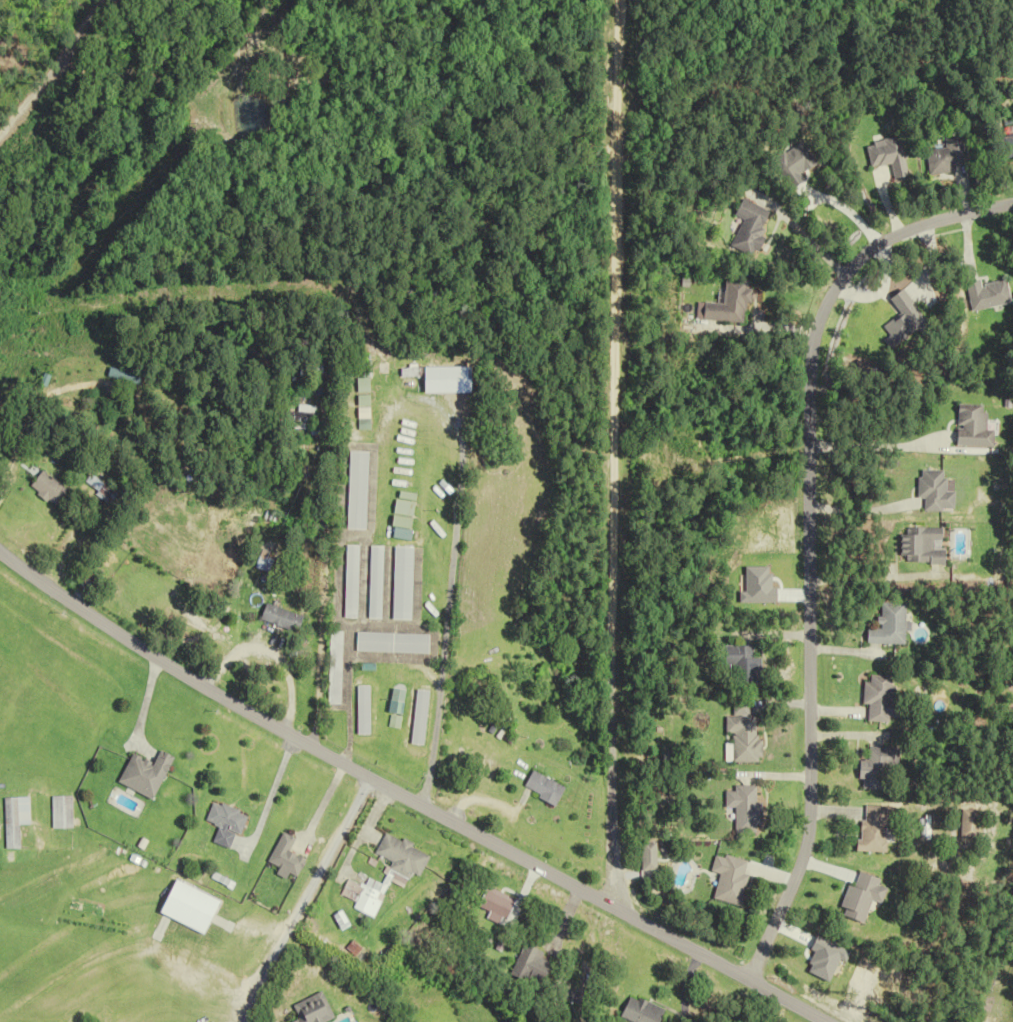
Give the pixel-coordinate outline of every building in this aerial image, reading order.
[(1001,136),(1005,158),(1012,157),(1012,134),(1001,136)] [(962,135),(942,138),(943,147),(923,149),(926,174),(966,169),(962,135)] [(886,163),(890,180),(904,176),(895,136),(862,144),(868,168),(886,163)] [(813,170),(805,145),(773,154),(781,180),(813,170)] [(726,246),(748,257),(770,214),(741,199),(733,216),(740,219),(726,246)] [(719,303),(699,302),(697,319),(741,323),(743,303),(748,303),(750,280),(721,278),(719,303)] [(1005,278),(964,285),(969,310),(1009,303),(1005,278)] [(399,365),(399,377),(419,377),(419,365),(399,365)] [(70,387),(41,371),(36,379),(65,395),(70,387)] [(355,393),(369,393),(369,378),(355,378),(355,393)] [(369,405),(369,395),(356,395),(356,405),(369,405)] [(992,447),(992,430),(984,430),(985,404),(956,404),(955,446),(992,447)] [(284,422),(315,422),(316,405),(297,405),(297,412),(284,412),(284,422)] [(369,419),(369,408),(358,408),(358,419),(369,419)] [(364,529),(365,452),(347,452),(346,529),(364,529)] [(67,491),(42,470),(28,487),(53,508),(67,491)] [(943,471),(917,470),(917,499),(921,499),(921,509),(953,510),(953,492),(943,492),(943,471)] [(110,508),(119,496),(91,475),(82,486),(110,508)] [(413,493),(395,491),(390,532),(409,534),(413,493)] [(943,529),(900,527),(899,554),(905,555),(905,563),(945,564),(946,550),(931,550),(932,541),(943,541),(943,529)] [(356,545),(343,544),(342,617),(355,617),(356,545)] [(380,546),(367,546),(367,618),(380,618),(380,546)] [(409,619),(410,546),(391,546),(391,619),(409,619)] [(252,564),(263,572),(271,560),(261,553),(252,564)] [(302,618),(264,602),(258,618),(295,634),(302,618)] [(906,602),(881,602),(881,622),(868,622),(868,644),(906,644),(906,602)] [(326,704),(338,704),(340,631),(328,630),(326,704)] [(427,634),(354,632),(354,651),(426,652),(427,634)] [(760,657),(754,657),(754,646),(723,646),(723,665),(733,665),(733,685),(760,685),(760,657)] [(864,704),(870,705),(869,722),(898,723),(899,702),(891,702),(893,676),(866,675),(864,704)] [(354,735),(367,735),(367,685),(354,685),(354,735)] [(401,704),(404,690),(391,687),(388,702),(401,704)] [(409,744),(422,745),(427,690),(413,689),(409,744)] [(733,762),(759,763),(760,716),(748,716),(748,702),(735,702),(735,716),(726,716),(726,734),(733,734),(733,762)] [(891,791),(891,766),(901,766),(901,748),(866,747),(866,790),(891,791)] [(117,783),(152,800),(173,757),(158,750),(152,763),(131,753),(117,783)] [(566,787),(532,771),(523,789),(557,805),(566,787)] [(763,803),(757,803),(758,787),(728,786),(728,808),(737,808),(736,833),(763,833),(763,803)] [(51,828),(70,828),(70,796),(51,796),(51,828)] [(4,849),(18,849),(18,824),(28,824),(28,797),(4,797),(4,849)] [(238,834),(245,814),(209,801),(202,821),(215,826),(210,842),(226,848),(232,831),(238,834)] [(862,852),(889,853),(890,826),(896,826),(897,807),(863,806),(862,852)] [(274,874),(283,879),(287,872),(294,876),(304,859),(287,850),(293,839),(280,831),(264,860),(277,867),(274,874)] [(417,876),(427,855),(382,833),(370,857),(407,876),(409,872),(417,876)] [(720,874),(714,899),(741,906),(752,863),(717,854),(712,872),(720,874)] [(865,923),(873,900),(883,904),(888,888),(879,885),(882,879),(857,871),(841,915),(865,923)] [(350,907),(370,917),(384,886),(364,877),(350,907)] [(512,972),(544,987),(556,958),(524,943),(512,972)] [(318,991),(290,1006),(297,1020),(292,1021),(326,1021),(332,1019),(318,991)] [(632,994),(623,1018),(633,1021),(661,1021),(667,1008),(632,994)]
